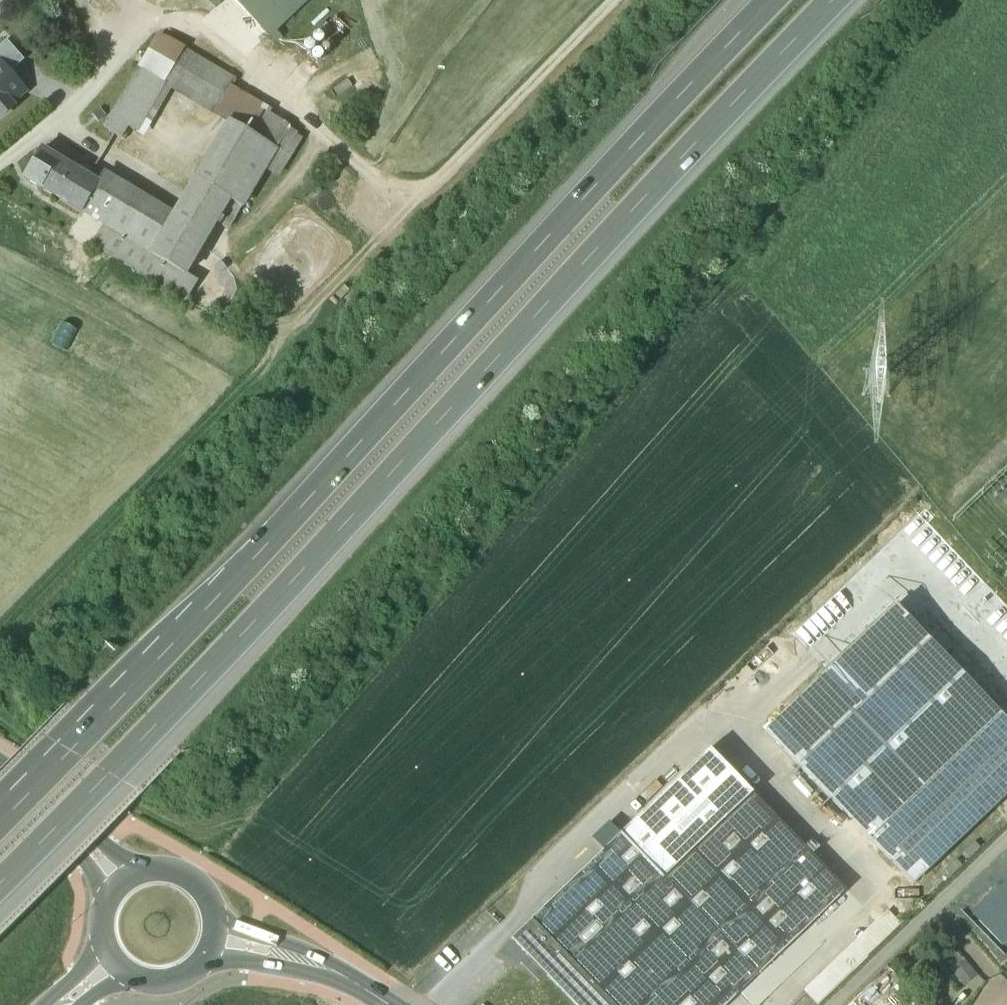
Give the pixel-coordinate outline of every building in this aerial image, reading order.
[(274,38),(313,0),(237,0),(274,38)] [(31,98),(13,70),(25,63),(9,39),(0,45),(0,118),(31,98)] [(174,66),(150,52),(136,76),(160,90),(163,85),(209,112),(230,77),(215,68),(205,86),(173,68),(174,66)] [(136,76),(111,118),(128,129),(135,133),(160,90),(136,76)] [(128,129),(111,118),(105,130),(122,140),(128,129)] [(171,223),(100,181),(99,183),(100,184),(83,212),(131,241),(119,261),(184,301),(197,281),(185,274),(216,222),(228,230),(276,149),(231,122),(171,223)] [(42,150),(25,181),(41,190),(58,160),(42,150)] [(99,183),(58,160),(41,190),(82,214),(83,212),(100,184),(99,183)] [(897,606),(765,732),(871,842),(1002,717),(897,606)] [(871,842),(913,886),(1006,796),(1006,722),(1002,717),(871,842)] [(511,939),(575,1004),(728,1004),(847,891),(710,749),(511,939)] [(1004,946),(1006,943),(1006,882),(974,914),(1004,946)] [(804,991),(818,1004),(819,1004),(901,926),(887,911),(804,991)] [(968,985),(977,972),(965,962),(955,976),(968,985)]
